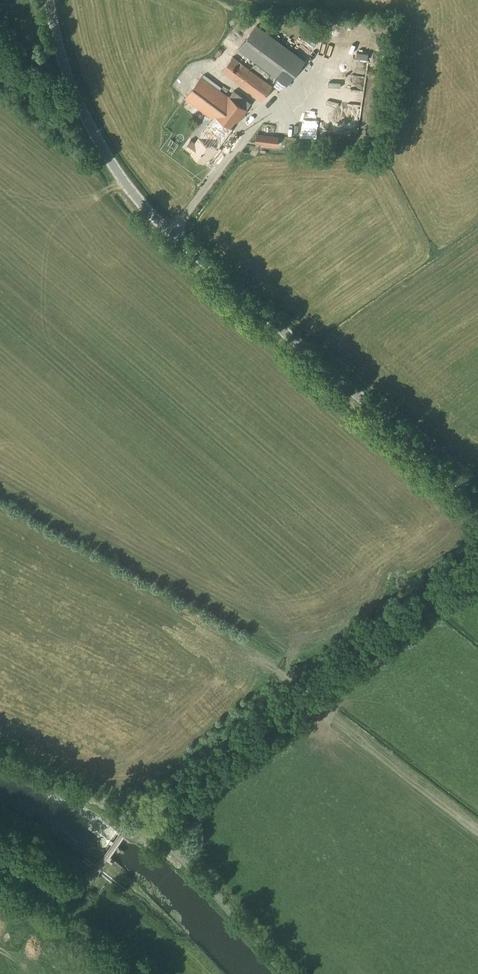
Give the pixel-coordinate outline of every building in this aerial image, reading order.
[(239,48),(287,85),(305,61),(257,24),(239,48)] [(262,102),(272,87),(233,57),(222,71),(262,102)] [(184,98),(211,119),(227,97),(200,78),(184,98)] [(183,148),(203,162),(207,156),(210,158),(231,129),(229,126),(233,121),(236,123),(245,111),(244,110),(249,104),(231,91),(227,97),(211,119),(197,138),(199,140),(195,145),(189,140),(183,148)] [(257,135),(256,143),(277,146),(278,138),(257,135)]
